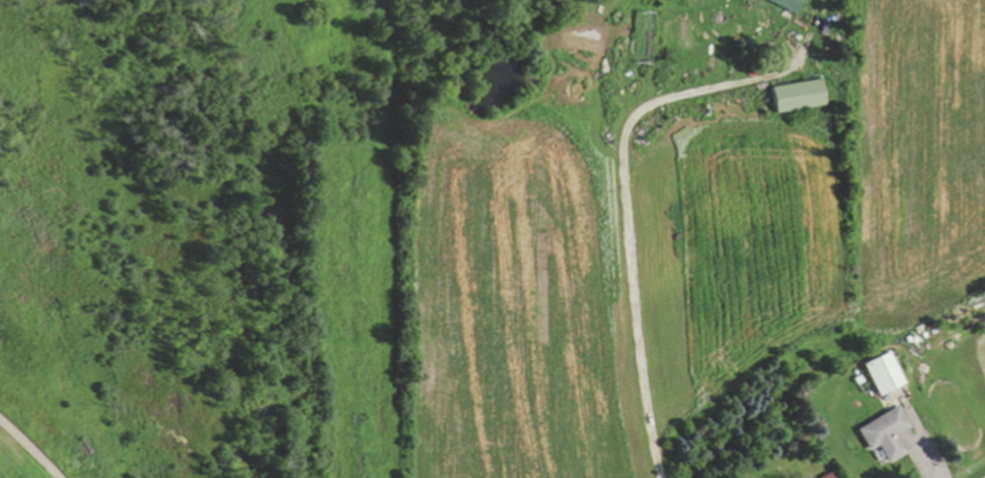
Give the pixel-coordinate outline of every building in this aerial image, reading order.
[(782,16),(794,21),(803,0),(768,0),(786,7),(782,16)] [(776,114),(826,106),(822,81),(772,88),(776,114)] [(877,397),(903,385),(887,353),(862,366),(877,397)] [(905,454),(895,436),(908,429),(897,408),(856,430),(868,452),(878,446),(887,464),(905,454)]
